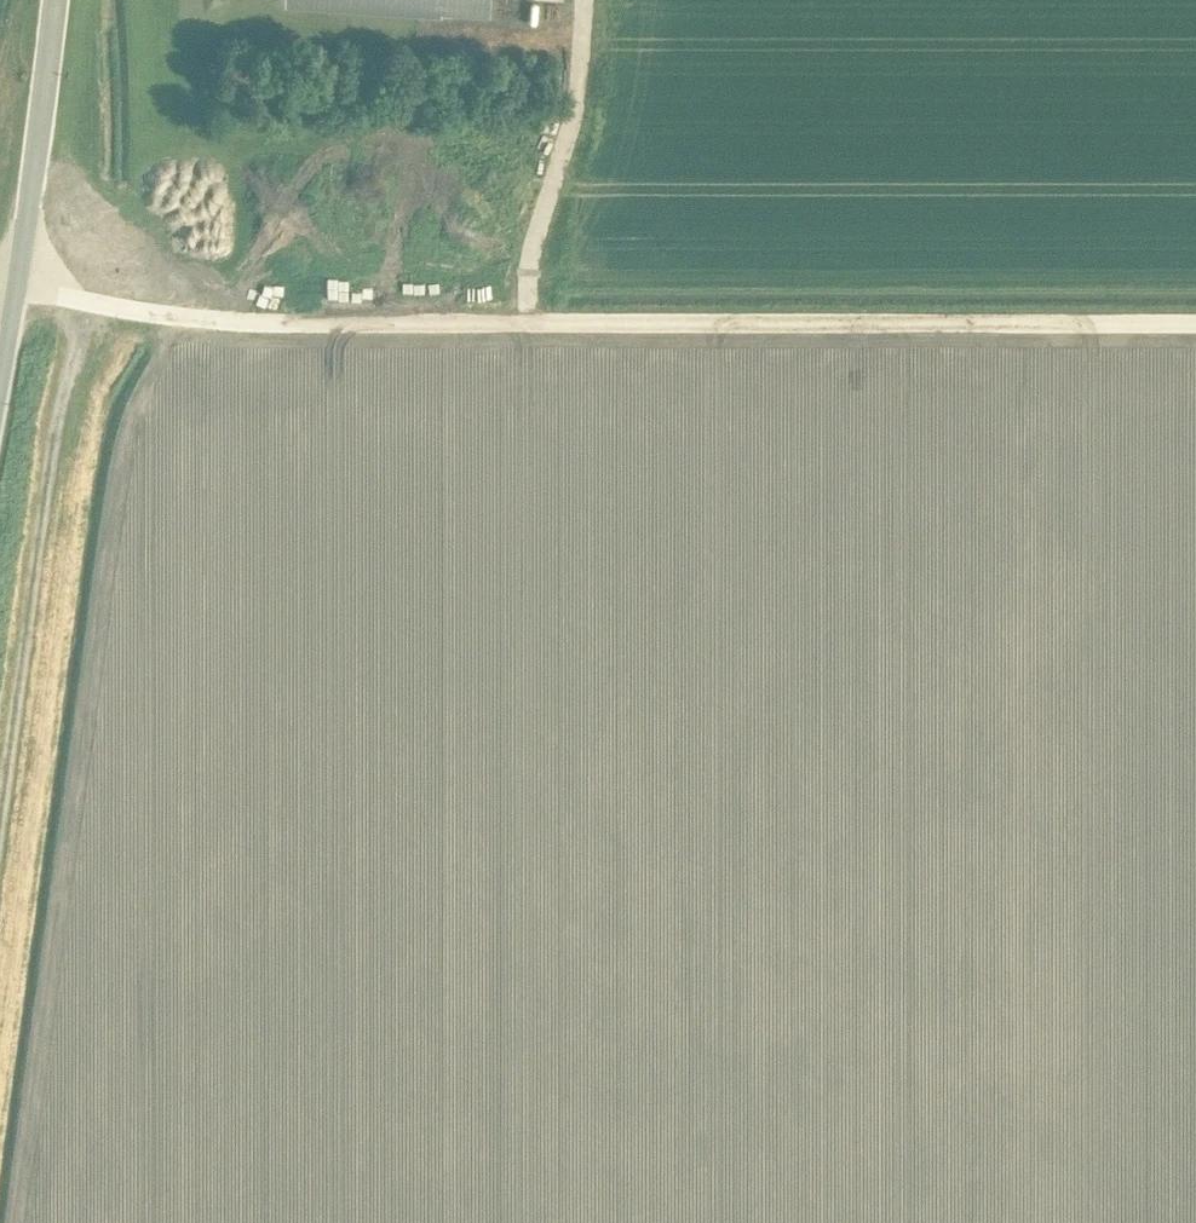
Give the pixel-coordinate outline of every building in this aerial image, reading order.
[(491,0),(315,0),(490,12),(491,0)] [(566,18),(575,9),(566,0),(554,0),(551,3),(566,18)]
